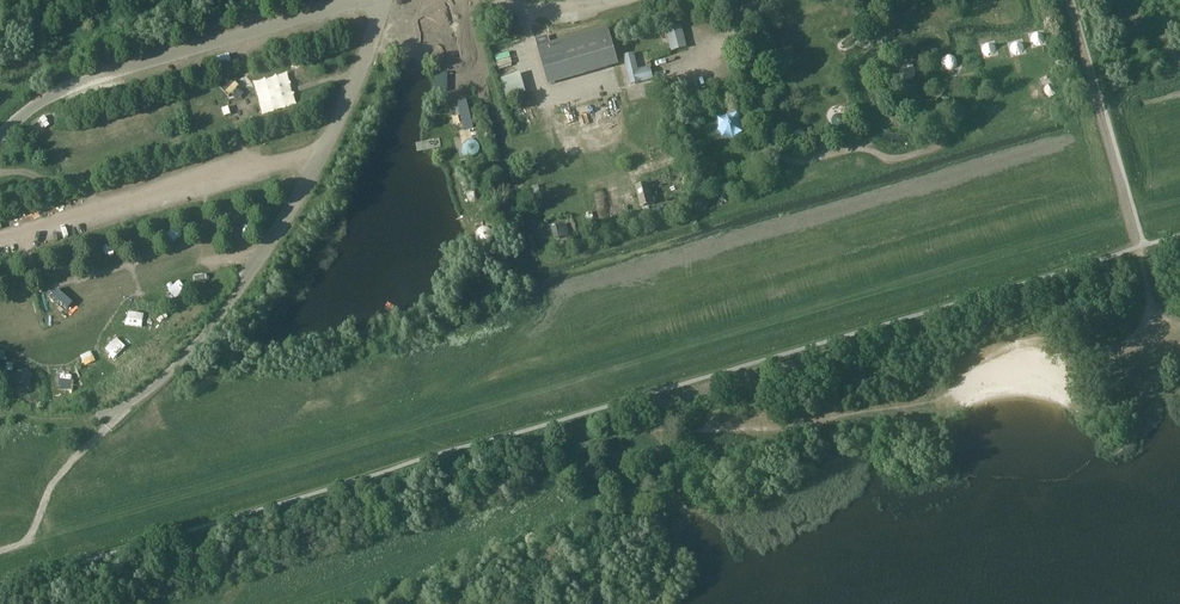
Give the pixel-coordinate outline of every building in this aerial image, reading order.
[(941,15),(959,12),(958,6),(940,9),(941,15)] [(832,19),(846,19),(846,9),(831,9),(832,19)] [(687,48),(681,25),(665,30),(671,52),(687,48)] [(607,28),(538,47),(548,82),(617,62),(607,28)] [(844,48),(845,48),(859,36),(859,35),(860,35),(860,34),(860,33),(860,32),(859,32),(858,31),(857,31),(856,31),(856,32),(855,32),(841,45),(840,45),(840,46),(840,47),(841,48),(842,49),(843,49),(844,49),(844,48)] [(650,67),(637,70),(634,55),(624,57),(630,85),(653,79),(650,67)] [(777,73),(794,69),(792,60),(775,64),(777,73)] [(909,65),(908,65),(907,65),(906,65),(905,65),(904,65),(904,66),(903,66),(902,66),(902,67),(901,67),(901,68),(900,69),(900,70),(900,71),(900,72),(900,73),(900,74),(900,75),(900,76),(901,77),(901,78),(902,78),(902,79),(903,79),(904,80),(905,80),(906,80),(907,81),(908,81),(909,80),(910,80),(911,80),(912,79),(913,79),(913,78),(914,78),(914,77),(915,76),(915,75),(915,74),(916,73),(916,72),(915,71),(915,70),(915,69),(914,68),(913,67),(912,66),(911,65),(910,65),(909,65)] [(508,77),(510,97),(525,95),(522,75),(508,77)] [(464,133),(469,131),(471,141),(478,139),(476,130),(473,130),(466,101),(456,104),(464,132),(464,133)] [(847,126),(847,125),(847,124),(848,124),(848,123),(848,122),(847,122),(847,121),(847,120),(847,119),(846,118),(845,117),(844,116),(843,116),(842,115),(841,115),(840,115),(839,115),(838,115),(837,115),(836,115),(836,116),(835,116),(834,116),(834,117),(833,117),(833,118),(832,119),(832,120),(831,121),(831,122),(831,123),(831,124),(832,125),(832,126),(832,127),(833,127),(833,128),(834,129),(835,129),(835,130),(836,130),(837,130),(838,131),(839,131),(840,131),(841,131),(842,130),(843,130),(844,130),(844,129),(845,129),(846,128),(846,127),(847,126)] [(50,123),(47,118),(34,128),(37,132),(50,123)] [(463,146),(463,147),(463,148),(463,149),(463,150),(463,151),(463,152),(464,153),(464,154),(465,155),(466,156),(467,157),(468,157),(469,157),(470,158),(471,158),(472,158),(473,157),(474,157),(475,157),(475,156),(476,156),(477,155),(477,154),(478,153),(478,152),(479,151),(479,150),(479,149),(479,148),(478,147),(478,146),(478,145),(477,144),(476,143),(475,142),(474,142),(474,141),(473,141),(472,141),(471,141),(470,141),(469,141),(468,142),(467,142),(466,143),(465,143),(465,144),(464,144),(464,145),(463,146)] [(652,204),(647,185),(637,188),(641,207),(652,204)] [(726,201),(732,188),(725,185),(719,198),(726,201)] [(551,230),(553,241),(567,237),(564,226),(551,230)] [(477,241),(477,242),(478,242),(478,243),(479,243),(479,244),(480,244),(481,245),(482,245),(483,245),(484,245),(485,245),(486,245),(487,245),(488,245),(488,244),(489,244),(490,243),(491,242),(492,241),(492,240),(492,239),(493,238),(493,237),(493,236),(492,235),(492,234),(492,233),(491,232),(491,231),(490,231),(489,230),(488,229),(487,229),(486,229),(485,228),(484,228),(483,228),(482,228),(482,229),(481,229),(480,229),(480,230),(479,230),(478,230),(478,231),(477,231),(477,232),(477,233),(476,233),(476,234),(476,235),(476,236),(475,236),(475,237),(475,238),(476,238),(476,239),(476,240),(476,241),(477,241)] [(9,311),(8,300),(0,301),(0,307),(1,313),(9,311)]
